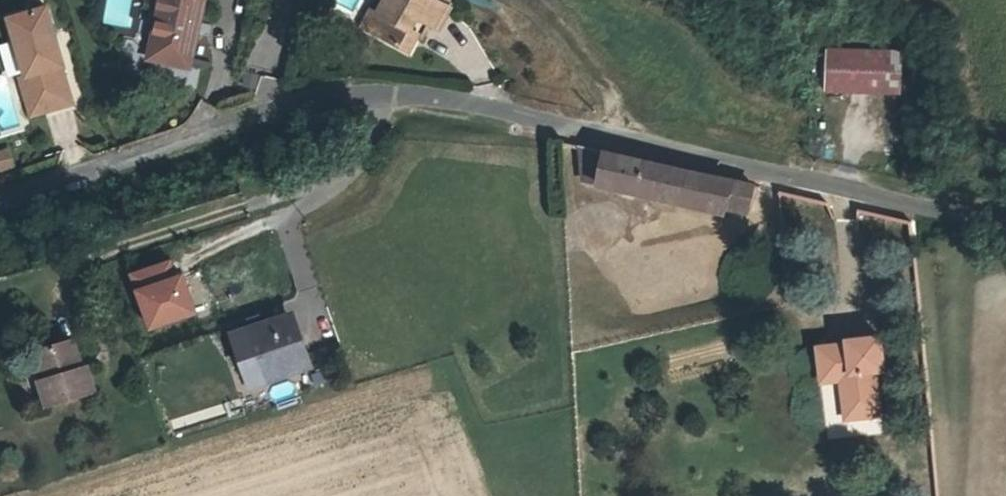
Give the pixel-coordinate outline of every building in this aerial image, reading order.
[(153,61),(187,68),(203,0),(161,0),(157,20),(162,21),(153,61)] [(380,45),(415,62),(424,45),(417,42),(424,29),(436,35),(443,39),(454,19),(417,0),(398,0),(392,12),(384,26),(390,29),(380,45)] [(369,39),(380,45),(390,29),(384,26),(392,12),(385,9),(369,39)] [(44,10),(7,21),(25,79),(32,77),(39,100),(27,104),(32,118),(72,105),(61,68),(63,68),(44,10)] [(429,48),(436,35),(424,29),(417,42),(424,45),(429,48)] [(824,61),(822,102),(897,105),(898,64),(824,61)] [(25,79),(20,81),(27,104),(39,100),(32,77),(25,79)] [(0,152),(0,170),(16,165),(11,149),(0,152)] [(596,193),(605,156),(575,149),(596,193)] [(751,195),(605,156),(596,193),(722,227),(725,218),(743,224),(751,195)] [(132,275),(149,329),(195,314),(182,274),(175,276),(170,262),(132,275)] [(269,372),(302,362),(289,320),(256,330),(269,372)] [(269,372),(256,330),(236,336),(249,379),(263,374),(269,372)] [(50,379),(37,383),(43,406),(94,390),(87,368),(82,369),(74,338),(41,349),(50,379)] [(821,397),(839,395),(849,402),(851,430),(880,427),(876,384),(866,386),(864,359),(847,361),(847,358),(818,362),(821,397)] [(303,367),(302,362),(269,372),(263,374),(265,379),(303,367)] [(849,402),(839,395),(843,431),(851,430),(849,402)]
